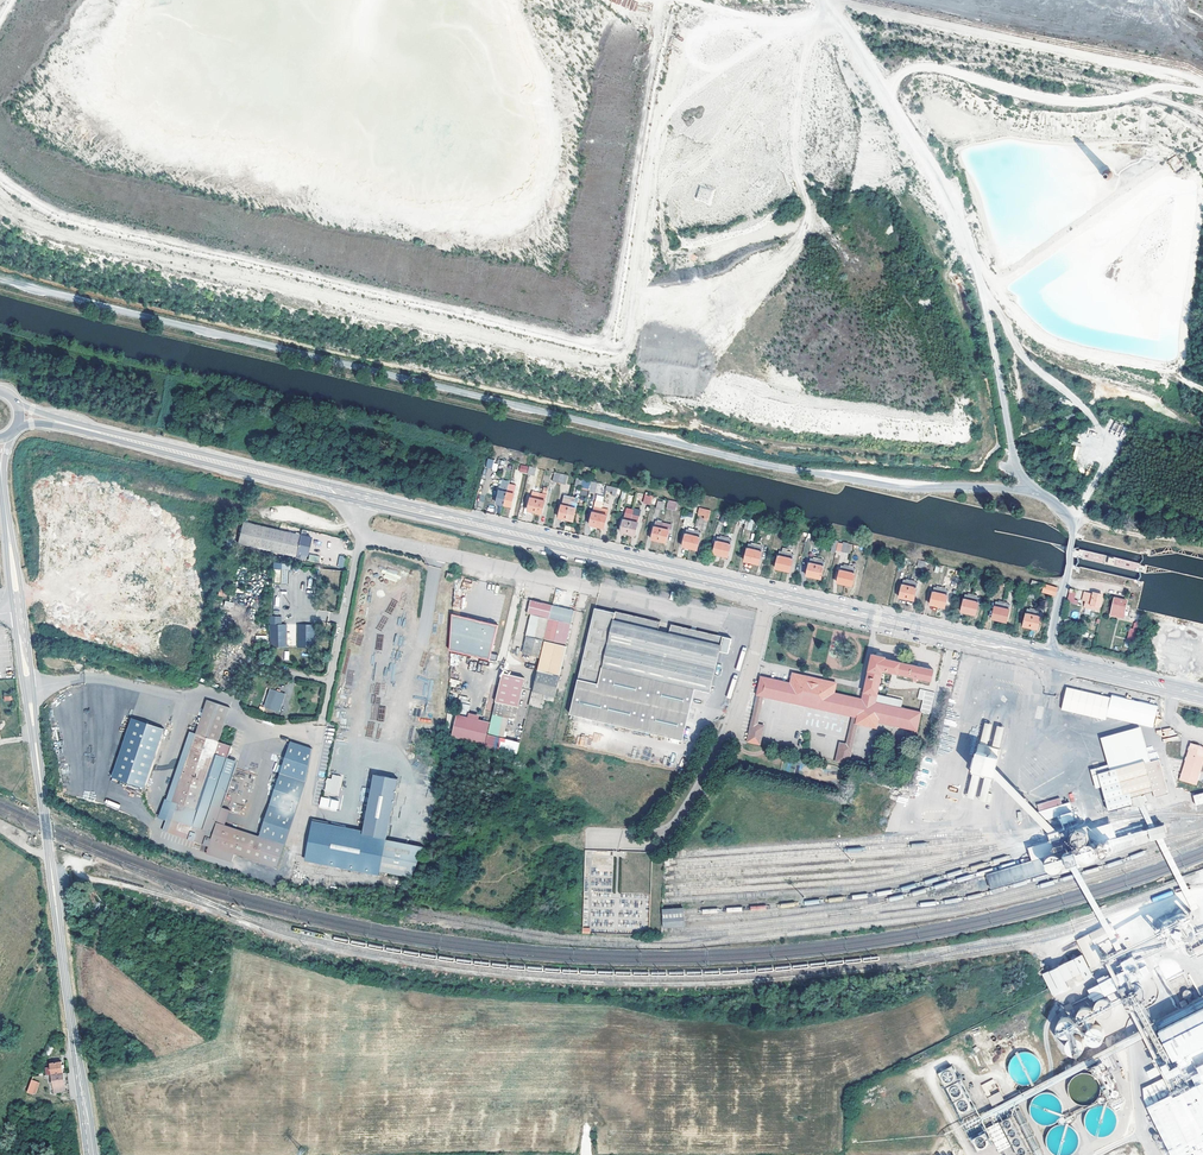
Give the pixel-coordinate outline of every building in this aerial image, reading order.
[(1174,170),(1178,168),(1177,166),(1181,165),(1176,156),(1169,160),(1174,170)] [(1110,433),(1119,436),(1122,425),(1114,422),(1110,433)] [(1122,438),(1128,429),(1125,427),(1119,436),(1122,438)] [(529,474),(531,467),(521,465),(520,472),(529,474)] [(531,467),(529,474),(536,476),(538,468),(531,466),(531,467)] [(562,473),(560,482),(567,484),(569,475),(562,473)] [(593,481),(591,489),(598,490),(599,482),(593,481)] [(617,488),(608,485),(607,489),(612,490),(611,494),(615,495),(617,488)] [(510,487),(509,490),(505,505),(512,507),(515,497),(517,488),(510,487)] [(505,505),(509,490),(501,488),(497,504),(505,505)] [(536,513),(541,493),(533,492),(529,511),(532,512),(536,513)] [(544,494),(541,493),(536,513),(543,514),(548,495),(544,494)] [(654,496),(646,494),(644,501),(652,503),(654,496)] [(571,502),(572,497),(565,495),(560,518),(563,519),(567,520),(571,502)] [(679,502),(670,499),(668,507),(677,509),(679,502)] [(666,502),(659,500),(657,508),(664,510),(666,502)] [(578,504),(571,502),(567,520),(572,521),(574,521),(578,504)] [(598,527),(602,508),(594,507),(590,525),(598,527)] [(609,510),(602,508),(598,527),(605,528),(609,510)] [(712,511),(700,508),(699,514),(706,515),(705,518),(710,520),(712,511)] [(633,515),(626,513),(622,532),(624,533),(628,534),(633,515)] [(640,517),(633,515),(628,534),(636,536),(640,517)] [(693,518),(687,516),(685,524),(692,525),(693,518)] [(755,521),(747,519),(745,527),(753,529),(755,521)] [(313,538),(246,521),(240,544),(303,559),(304,553),(309,554),(313,538)] [(659,541),(663,522),(656,521),(652,539),(659,541)] [(663,522),(659,541),(666,543),(670,529),(671,530),(673,524),(663,522)] [(702,533),(687,529),(683,547),(698,550),(702,533)] [(733,540),(718,536),(714,554),(729,557),(733,540)] [(839,541),(834,539),(831,551),(837,552),(839,541)] [(764,547),(749,544),(745,561),(760,564),(764,547)] [(795,554),(780,551),(776,568),(791,572),(795,554)] [(339,555),(337,567),(343,568),(345,556),(339,555)] [(826,562),(811,558),(807,575),(822,579),(826,562)] [(926,561),(919,560),(918,566),(924,568),(926,561)] [(289,583),(288,563),(274,563),(274,584),(289,583)] [(856,569),(842,566),(838,583),(852,586),(856,569)] [(447,571),(446,578),(453,580),(455,572),(447,571)] [(993,578),(992,585),(995,586),(996,583),(999,584),(998,588),(1003,589),(1005,581),(993,578)] [(919,583),(904,580),(900,597),(915,600),(919,583)] [(432,615),(432,611),(425,610),(427,593),(437,594),(438,585),(425,584),(422,614),(432,615)] [(1058,588),(1045,584),(1043,590),(1056,595),(1058,588)] [(949,590),(934,587),(930,604),(945,607),(949,590)] [(1037,591),(1026,588),(1024,596),(1035,599),(1037,591)] [(1094,594),(1085,592),(1083,600),(1086,600),(1085,607),(1099,610),(1099,606),(1100,606),(1103,595),(1099,594),(1098,594),(1094,593),(1094,594)] [(980,597),(965,594),(961,611),(976,615),(980,597)] [(1128,601),(1116,598),(1112,615),(1124,618),(1128,601)] [(225,601),(223,608),(233,609),(234,602),(225,601)] [(541,658),(553,606),(532,601),(529,613),(533,614),(527,637),(528,637),(524,653),(541,658)] [(1003,603),(997,601),(993,618),(1007,622),(1011,605),(1007,604),(1005,603),(1003,603)] [(575,611),(553,606),(541,658),(540,661),(533,692),(555,697),(567,646),(566,645),(572,623),(575,611)] [(683,740),(694,693),(695,688),(709,691),(710,692),(719,651),(728,653),(731,638),(671,624),(668,633),(657,631),(659,621),(615,611),(614,613),(595,608),(570,714),(683,740)] [(1042,612),(1027,608),(1023,626),(1038,629),(1042,612)] [(450,650),(450,651),(491,661),(499,625),(452,614),(450,650)] [(276,619),(272,619),(272,649),(294,649),(294,636),(282,635),(282,627),(276,627),(276,619)] [(1134,643),(1138,623),(1134,622),(1133,628),(1129,628),(1127,642),(1134,643)] [(315,647),(314,624),(297,625),(297,648),(315,647)] [(886,658),(873,654),(865,692),(878,696),(878,695),(883,670),(932,681),(934,671),(886,659),(886,658)] [(525,679),(503,673),(493,715),(509,718),(516,720),(525,679)] [(878,696),(865,692),(863,700),(834,693),(837,683),(822,680),(821,684),(808,681),(809,677),(794,673),(792,684),(762,677),(762,678),(758,694),(764,695),(800,703),(801,702),(818,706),(818,707),(854,715),(859,717),(858,723),(877,728),(878,721),(917,730),(921,713),(901,709),(903,700),(887,697),(878,695),(878,696)] [(1067,686),(1061,709),(1105,720),(1106,717),(1111,698),(1067,686)] [(708,697),(709,691),(695,688),(694,693),(708,697)] [(922,700),(920,713),(930,714),(934,692),(919,689),(917,699),(922,700)] [(264,709),(274,713),(280,694),(270,691),(264,709)] [(284,695),(280,694),(274,713),(278,714),(284,695)] [(764,695),(758,694),(752,723),(758,724),(764,695)] [(1112,695),(1111,698),(1106,717),(1154,729),(1160,708),(1112,695)] [(209,846),(216,822),(221,807),(232,776),(222,773),(227,758),(231,746),(218,741),(229,708),(206,700),(200,718),(199,718),(197,724),(198,724),(189,751),(166,821),(163,831),(209,846)] [(831,735),(835,714),(793,705),(791,710),(786,709),(787,705),(783,704),(778,724),(831,735)] [(509,718),(493,715),(488,736),(503,739),(509,718)] [(854,715),(847,744),(853,746),(858,723),(859,717),(854,715)] [(133,717),(113,777),(145,787),(165,728),(133,717)] [(483,724),(457,718),(451,740),(484,748),(489,726),(486,725),(483,724)] [(758,724),(752,723),(747,742),(760,745),(764,726),(758,724)] [(1101,739),(1107,765),(1090,770),(1095,789),(1102,787),(1108,811),(1132,805),(1131,797),(1154,791),(1146,763),(1150,762),(1140,727),(1101,739)] [(1178,740),(1177,735),(1174,736),(1173,727),(1163,729),(1165,738),(1162,739),(1163,742),(1178,740)] [(503,739),(488,736),(485,748),(517,756),(520,744),(503,739)] [(225,825),(216,822),(209,846),(207,854),(232,862),(235,854),(278,868),(306,782),(312,749),(291,742),(259,837),(225,825)] [(853,746),(847,744),(841,743),(837,762),(849,765),(853,746)] [(1181,780),(1196,785),(1202,762),(1202,747),(1192,743),(1181,780)] [(996,779),(1003,750),(982,745),(978,761),(975,770),(974,774),(996,779)] [(166,821),(189,751),(184,749),(160,819),(166,821)] [(237,761),(227,758),(222,773),(232,776),(237,761)] [(1170,794),(1160,760),(1150,762),(1146,763),(1154,791),(1156,798),(1170,794)] [(342,830),(326,827),(328,822),(311,819),(303,857),(413,879),(419,848),(381,841),(393,779),(354,771),(342,830)] [(325,781),(323,794),(336,796),(339,779),(330,777),(330,782),(325,781)] [(1194,796),(1197,806),(1202,804),(1202,793),(1194,796)] [(1039,812),(1062,804),(1059,797),(1037,805),(1039,812)] [(334,802),(320,800),(318,809),(333,812),(334,802)] [(1042,821),(1059,816),(1061,823),(1071,820),(1067,804),(1040,812),(1042,821)] [(230,810),(221,807),(216,822),(225,825),(230,810)] [(1163,825),(1136,833),(1139,843),(1160,837),(1166,836),(1163,825)] [(1128,835),(1111,841),(1113,848),(1116,847),(1117,850),(1132,845),(1128,835)] [(1117,934),(1112,923),(1076,940),(1090,967),(1103,960),(1096,945),(1117,934)] [(1064,979),(1078,972),(1080,971),(1084,978),(1092,974),(1082,954),(1041,973),(1050,993),(1066,985),(1064,979)] [(1126,971),(1088,989),(1090,994),(1088,995),(1090,1000),(1093,999),(1094,1000),(1142,976),(1133,959),(1123,964),(1126,971)] [(1184,998),(1190,993),(1187,989),(1181,994),(1184,998)] [(1104,999),(1101,999),(1099,1000),(1097,1001),(1096,1003),(1094,1005),(1094,1007),(1093,1009),(1094,1011),(1094,1013),(1095,1014),(1097,1016),(1098,1017),(1101,1018),(1103,1019),(1105,1018),(1108,1018),(1110,1016),(1111,1015),(1112,1013),(1113,1010),(1113,1008),(1113,1006),(1112,1004),(1110,1002),(1108,1000),(1106,999),(1104,999)] [(1167,1044),(1166,1045),(1168,1050),(1169,1049),(1172,1055),(1202,1040),(1202,1015),(1198,1006),(1158,1026),(1167,1044)] [(1094,1013),(1094,1011),(1092,1010),(1090,1008),(1087,1007),(1085,1007),(1082,1008),(1080,1009),(1078,1011),(1077,1013),(1076,1015),(1076,1018),(1076,1020),(1077,1023),(1079,1024),(1081,1026),(1084,1027),(1086,1027),(1089,1026),(1091,1025),(1093,1024),(1094,1022),(1095,1019),(1096,1017),(1095,1014),(1094,1013)] [(1075,1027),(1076,1025),(1075,1023),(1075,1021),(1074,1019),(1072,1018),(1071,1017),(1069,1016),(1067,1015),(1065,1015),(1063,1016),(1061,1016),(1059,1018),(1058,1019),(1057,1021),(1056,1023),(1056,1025),(1056,1027),(1056,1029),(1058,1031),(1059,1032),(1061,1034),(1062,1035),(1065,1035),(1067,1035),(1069,1035),(1071,1034),(1072,1033),(1074,1031),(1075,1029),(1075,1027)] [(1105,1039),(1105,1036),(1105,1033),(1104,1031),(1102,1028),(1100,1027),(1097,1026),(1094,1026),(1092,1027),(1089,1028),(1087,1030),(1086,1033),(1086,1036),(1086,1038),(1087,1041),(1089,1043),(1091,1045),(1094,1046),(1097,1046),(1100,1045),(1102,1043),(1104,1041),(1105,1039)] [(1083,1047),(1083,1044),(1083,1042),(1082,1040),(1081,1038),(1079,1036),(1077,1035),(1075,1034),(1073,1034),(1070,1035),(1068,1036),(1066,1037),(1065,1039),(1064,1041),(1063,1043),(1063,1045),(1064,1047),(1065,1050),(1066,1051),(1068,1053),(1070,1054),(1072,1054),(1075,1054),(1077,1053),(1079,1052),(1081,1051),(1082,1049),(1083,1047)] [(1196,1064),(1197,1064),(1193,1055),(1187,1057),(1190,1063),(1192,1063),(1193,1066),(1196,1064)] [(1197,1064),(1196,1064),(1202,1078),(1172,1093),(1170,1089),(1145,1101),(1172,1154),(1202,1140),(1202,1061),(1197,1064)] [(49,1069),(49,1077),(65,1075),(63,1062),(53,1063),(53,1068),(49,1069)] [(952,1067),(938,1074),(977,1153),(991,1146),(952,1067)] [(49,1077),(46,1077),(47,1081),(54,1080),(55,1089),(60,1089),(60,1091),(66,1090),(65,1075),(49,1077)] [(33,1081),(29,1092),(34,1094),(38,1083),(33,1081)] [(797,1082),(781,1082),(781,1101),(796,1101),(797,1082)] [(992,1096),(985,1084),(982,1086),(992,1106),(1004,1099),(1000,1091),(992,1096)] [(1190,1149),(1193,1154),(1202,1154),(1202,1142),(1190,1149)]
